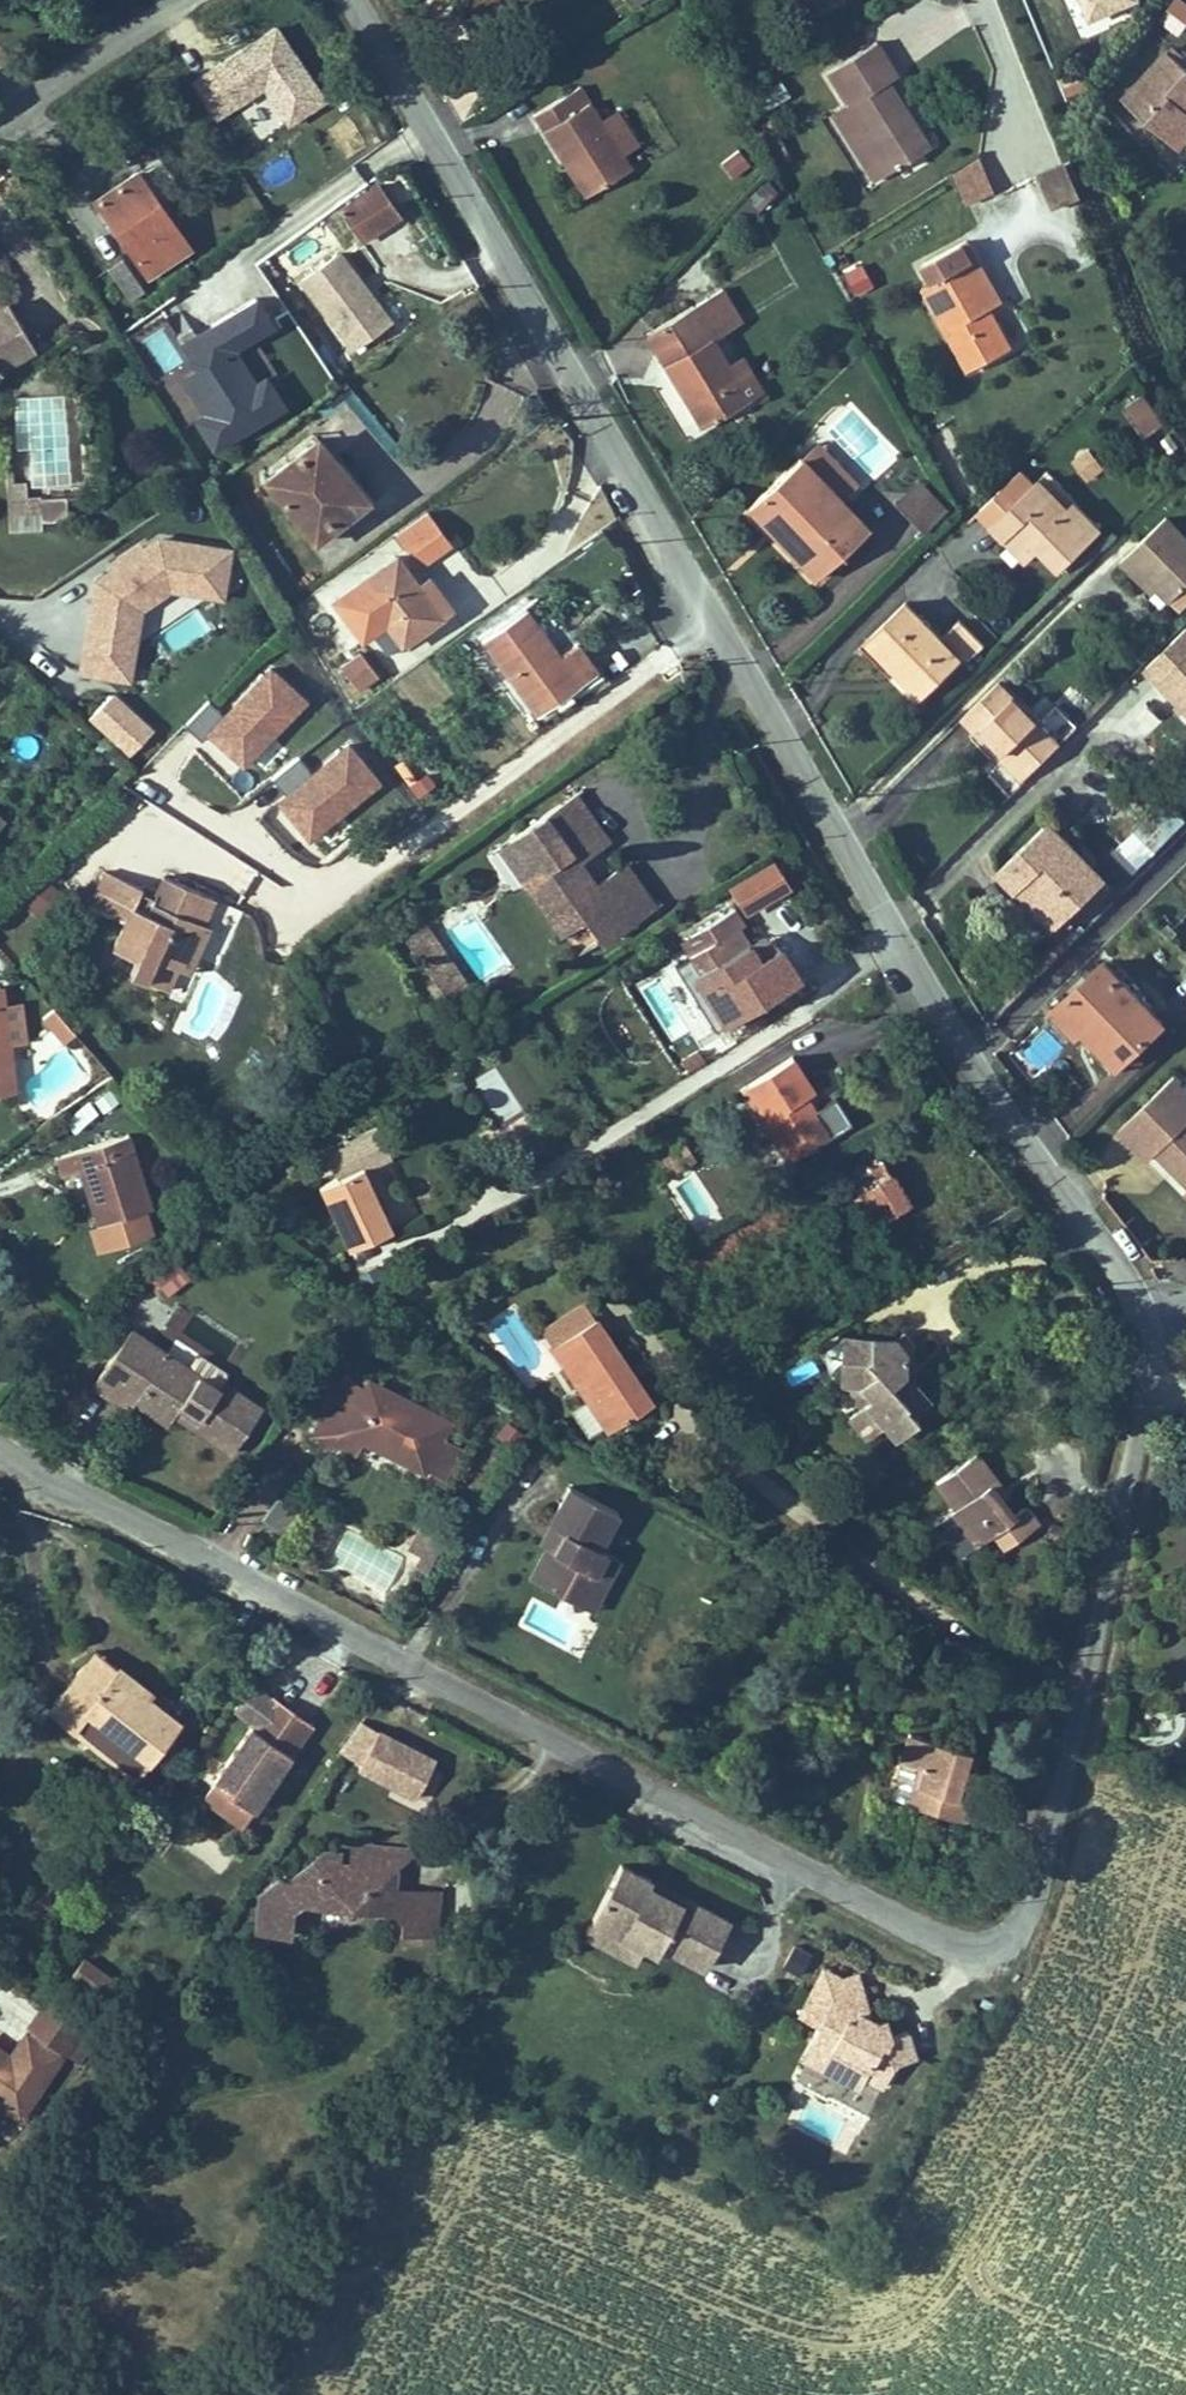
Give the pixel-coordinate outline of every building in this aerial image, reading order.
[(484,18),(509,0),(470,0),(484,18)] [(829,9),(844,0),(823,0),(829,9)] [(333,94),(286,21),(201,77),(224,113),(273,81),(297,118),(333,94)] [(1173,67),(1160,55),(1114,104),(1162,150),(1185,124),(1180,118),(1185,111),(1185,53),(1173,67)] [(864,57),(823,83),(813,90),(850,146),(878,190),(917,165),(873,100),(887,91),(880,81),(864,57)] [(750,94),(760,111),(789,94),(779,77),(750,94)] [(618,191),(609,176),(589,142),(571,113),(526,140),(555,190),(572,218),(618,191)] [(1162,150),(1167,155),(1185,135),(1185,124),(1162,150)] [(608,131),(589,142),(609,176),(628,165),(608,131)] [(739,147),(717,159),(728,178),(750,166),(739,147)] [(1077,187),(1062,153),(1037,166),(1051,198),(1077,187)] [(959,200),(991,190),(981,156),(949,166),(959,200)] [(758,212),(776,188),(761,178),(744,202),(758,212)] [(189,252),(158,202),(150,208),(132,179),(95,201),(144,280),(189,252)] [(406,219),(386,192),(347,218),(368,247),(406,219)] [(925,254),(935,272),(959,317),(946,324),(969,365),(1010,342),(988,300),(1002,292),(979,249),(969,232),(925,254)] [(388,322),(340,253),(300,280),(349,350),(388,322)] [(143,292),(124,257),(106,268),(126,302),(143,292)] [(935,272),(921,280),(946,324),(959,317),(935,272)] [(280,406),(262,377),(252,383),(230,347),(270,323),(254,298),(180,342),(195,367),(179,376),(201,413),(191,419),(209,449),(280,406)] [(3,372),(35,354),(4,301),(0,303),(0,376),(3,372)] [(730,422),(710,387),(696,363),(727,345),(708,312),(630,358),(657,405),(682,449),(730,422)] [(193,334),(188,327),(175,334),(180,342),(193,334)] [(727,377),(710,387),(730,422),(747,412),(727,377)] [(1145,439),(1125,407),(1107,419),(1127,450),(1145,439)] [(343,472),(317,439),(268,478),(315,540),(365,501),(343,472)] [(1069,460),(1088,482),(1106,468),(1087,445),(1069,460)] [(736,529),(754,550),(767,539),(802,581),(789,591),(799,604),(854,558),(828,526),(846,510),(811,468),(736,529)] [(917,475),(892,500),(924,531),(948,506),(917,475)] [(14,494),(12,524),(64,527),(66,497),(14,494)] [(1050,586),(1091,546),(1064,517),(1055,525),(1028,497),(981,542),(1015,578),(1029,564),(1050,586)] [(446,533),(425,503),(392,526),(414,556),(446,533)] [(1150,526),(1103,574),(1119,590),(1134,605),(1141,598),(1154,611),(1185,579),(1185,561),(1150,526)] [(144,608),(174,588),(206,591),(211,544),(148,538),(133,548),(130,544),(97,567),(100,571),(83,582),(73,672),(135,679),(144,608)] [(223,593),(228,546),(211,544),(206,591),(223,593)] [(444,599),(426,573),(413,582),(392,553),(328,597),(347,624),(371,607),(392,636),(444,599)] [(521,614),(479,644),(530,717),(593,673),(573,646),(554,660),(521,614)] [(1185,717),(1185,623),(1139,665),(1185,717)] [(916,719),(945,690),(950,695),(969,677),(949,657),(931,675),(892,634),(847,675),(877,707),(891,694),(916,719)] [(339,671),(355,694),(375,680),(358,657),(339,671)] [(220,711),(206,698),(186,721),(244,771),(308,696),(265,659),(220,711)] [(134,730),(93,692),(71,717),(111,754),(134,730)] [(990,772),(1012,795),(1046,760),(1063,742),(1042,721),(1025,738),(985,699),(942,742),(957,755),(964,747),(975,758),(990,772)] [(310,768),(299,756),(263,788),(310,842),(382,777),(345,736),(310,768)] [(414,800),(437,784),(427,769),(404,785),(414,800)] [(990,772),(984,780),(1006,801),(1012,795),(990,772)] [(1185,818),(1164,798),(1118,847),(1140,867),(1185,818)] [(531,890),(517,899),(554,953),(575,938),(585,953),(611,935),(614,939),(643,919),(615,878),(580,902),(559,870),(593,847),(588,840),(567,808),(504,851),(531,890)] [(1083,895),(1027,841),(978,892),(1009,922),(1034,946),(1083,895)] [(504,851),(483,865),(509,904),(517,899),(531,890),(504,851)] [(725,883),(744,912),(791,883),(772,853),(725,883)] [(42,872),(20,895),(37,912),(60,889),(42,872)] [(120,981),(148,992),(157,970),(166,973),(175,950),(190,957),(201,929),(194,926),(181,921),(191,893),(150,876),(142,894),(95,875),(82,908),(117,923),(104,955),(127,965),(120,981)] [(205,899),(191,893),(181,921),(194,926),(205,899)] [(704,956),(689,963),(677,969),(715,1042),(769,1013),(751,977),(759,974),(740,943),(748,939),(738,921),(696,942),(704,956)] [(696,942),(682,950),(689,963),(704,956),(696,942)] [(190,957),(175,950),(166,973),(172,975),(181,978),(190,957)] [(166,973),(157,970),(148,992),(163,998),(172,975),(166,973)] [(1048,1027),(1073,1049),(1084,1036),(1119,1068),(1151,1033),(1091,979),(1048,1027)] [(15,1101),(0,1002),(0,1103),(15,1101)] [(69,1061),(80,1052),(57,1024),(46,1033),(69,1061)] [(1048,1027),(1041,1034),(1066,1056),(1073,1049),(1048,1027)] [(1084,1036),(1073,1049),(1108,1080),(1119,1068),(1084,1036)] [(490,1061),(468,1077),(502,1124),(524,1108),(490,1061)] [(810,1087),(795,1064),(748,1092),(792,1166),(833,1142),(809,1103),(817,1099),(810,1087)] [(1180,1133),(1185,1127),(1185,1119),(1159,1093),(1127,1127),(1157,1156),(1144,1170),(1179,1204),(1185,1211),(1185,1139),(1180,1133)] [(377,1125),(322,1145),(333,1173),(387,1153),(377,1125)] [(1157,1156),(1127,1127),(1105,1150),(1135,1179),(1144,1170),(1157,1156)] [(717,1148),(661,1180),(690,1230),(746,1198),(717,1148)] [(123,1150),(68,1167),(82,1214),(91,1243),(147,1226),(123,1150)] [(391,1236),(357,1170),(314,1190),(349,1258),(391,1236)] [(891,1202),(876,1177),(842,1197),(853,1216),(844,1222),(864,1254),(907,1227),(891,1202)] [(1179,1204),(1174,1209),(1185,1221),(1185,1211),(1179,1204)] [(159,1295),(189,1281),(177,1256),(147,1270),(159,1295)] [(548,1361),(593,1331),(582,1314),(537,1343),(548,1361)] [(651,1419),(593,1331),(548,1361),(606,1449),(651,1419)] [(889,1357),(863,1357),(862,1377),(839,1376),(837,1404),(855,1424),(840,1436),(861,1458),(878,1446),(891,1461),(912,1442),(907,1436),(924,1421),(898,1391),(899,1371),(914,1359),(901,1347),(889,1357)] [(207,1409),(118,1348),(84,1400),(120,1425),(128,1415),(159,1437),(166,1426),(176,1433),(214,1459),(241,1420),(213,1401),(207,1409)] [(863,1357),(839,1357),(839,1376),(862,1377),(863,1357)] [(348,1400),(328,1388),(298,1442),(335,1463),(342,1450),(399,1482),(400,1480),(421,1492),(438,1463),(417,1452),(426,1435),(352,1393),(348,1400)] [(999,1511),(970,1473),(929,1503),(948,1528),(940,1534),(964,1566),(982,1553),(996,1572),(1031,1547),(1016,1528),(1002,1536),(988,1518),(999,1511)] [(277,1495),(263,1518),(280,1529),(294,1506),(277,1495)] [(513,1589),(557,1616),(590,1565),(584,1561),(606,1527),(558,1498),(536,1531),(544,1537),(513,1589)] [(433,1553),(410,1536),(400,1548),(410,1555),(399,1570),(413,1580),(433,1553)] [(606,1574),(590,1565),(557,1616),(573,1626),(606,1574)] [(123,1663),(99,1644),(86,1661),(109,1679),(123,1663)] [(52,1704),(82,1728),(94,1713),(150,1757),(179,1720),(143,1691),(149,1683),(123,1663),(109,1679),(86,1661),(52,1704)] [(272,1692),(249,1676),(232,1701),(256,1717),(216,1780),(258,1807),(316,1717),(297,1704),(274,1689),(272,1692)] [(365,1753),(384,1715),(367,1707),(342,1742),(365,1753)] [(94,1713),(82,1728),(138,1772),(150,1757),(94,1713)] [(422,1782),(441,1744),(384,1715),(365,1753),(422,1782)] [(970,1809),(983,1775),(967,1770),(977,1742),(917,1723),(896,1785),(929,1795),(970,1809)] [(992,1746),(977,1742),(967,1770),(983,1775),(992,1746)] [(258,1807),(216,1780),(199,1807),(240,1834),(258,1807)] [(256,1907),(258,1943),(294,1942),(294,1902),(383,1899),(384,1882),(394,1881),(394,1865),(382,1865),(382,1835),(348,1835),(349,1852),(319,1851),(256,1907)] [(410,1835),(382,1835),(382,1865),(394,1865),(411,1848),(410,1835)] [(656,1879),(616,1860),(591,1913),(642,1938),(659,1945),(663,1936),(707,1957),(727,1913),(656,1879)] [(435,1886),(402,1887),(403,1921),(437,1919),(435,1886)] [(642,1938),(591,1913),(583,1929),(634,1954),(642,1938)] [(819,1981),(874,2011),(880,1979),(866,1979),(860,1976),(829,1961),(819,1981)] [(65,1984),(97,2007),(110,1988),(79,1965),(65,1984)] [(892,2012),(880,2014),(874,2011),(819,1981),(805,2007),(822,2016),(811,2034),(836,2047),(844,2067),(842,2071),(859,2081),(865,2070),(883,2080),(894,2059),(922,2053),(917,2027),(897,2031),(892,2012)] [(84,2040),(53,2018),(34,2041),(66,2064),(84,2040)] [(836,2047),(811,2034),(803,2050),(842,2071),(844,2067),(836,2047)] [(21,2127),(63,2068),(33,2046),(17,2067),(0,2056),(0,2112),(21,2127)]
